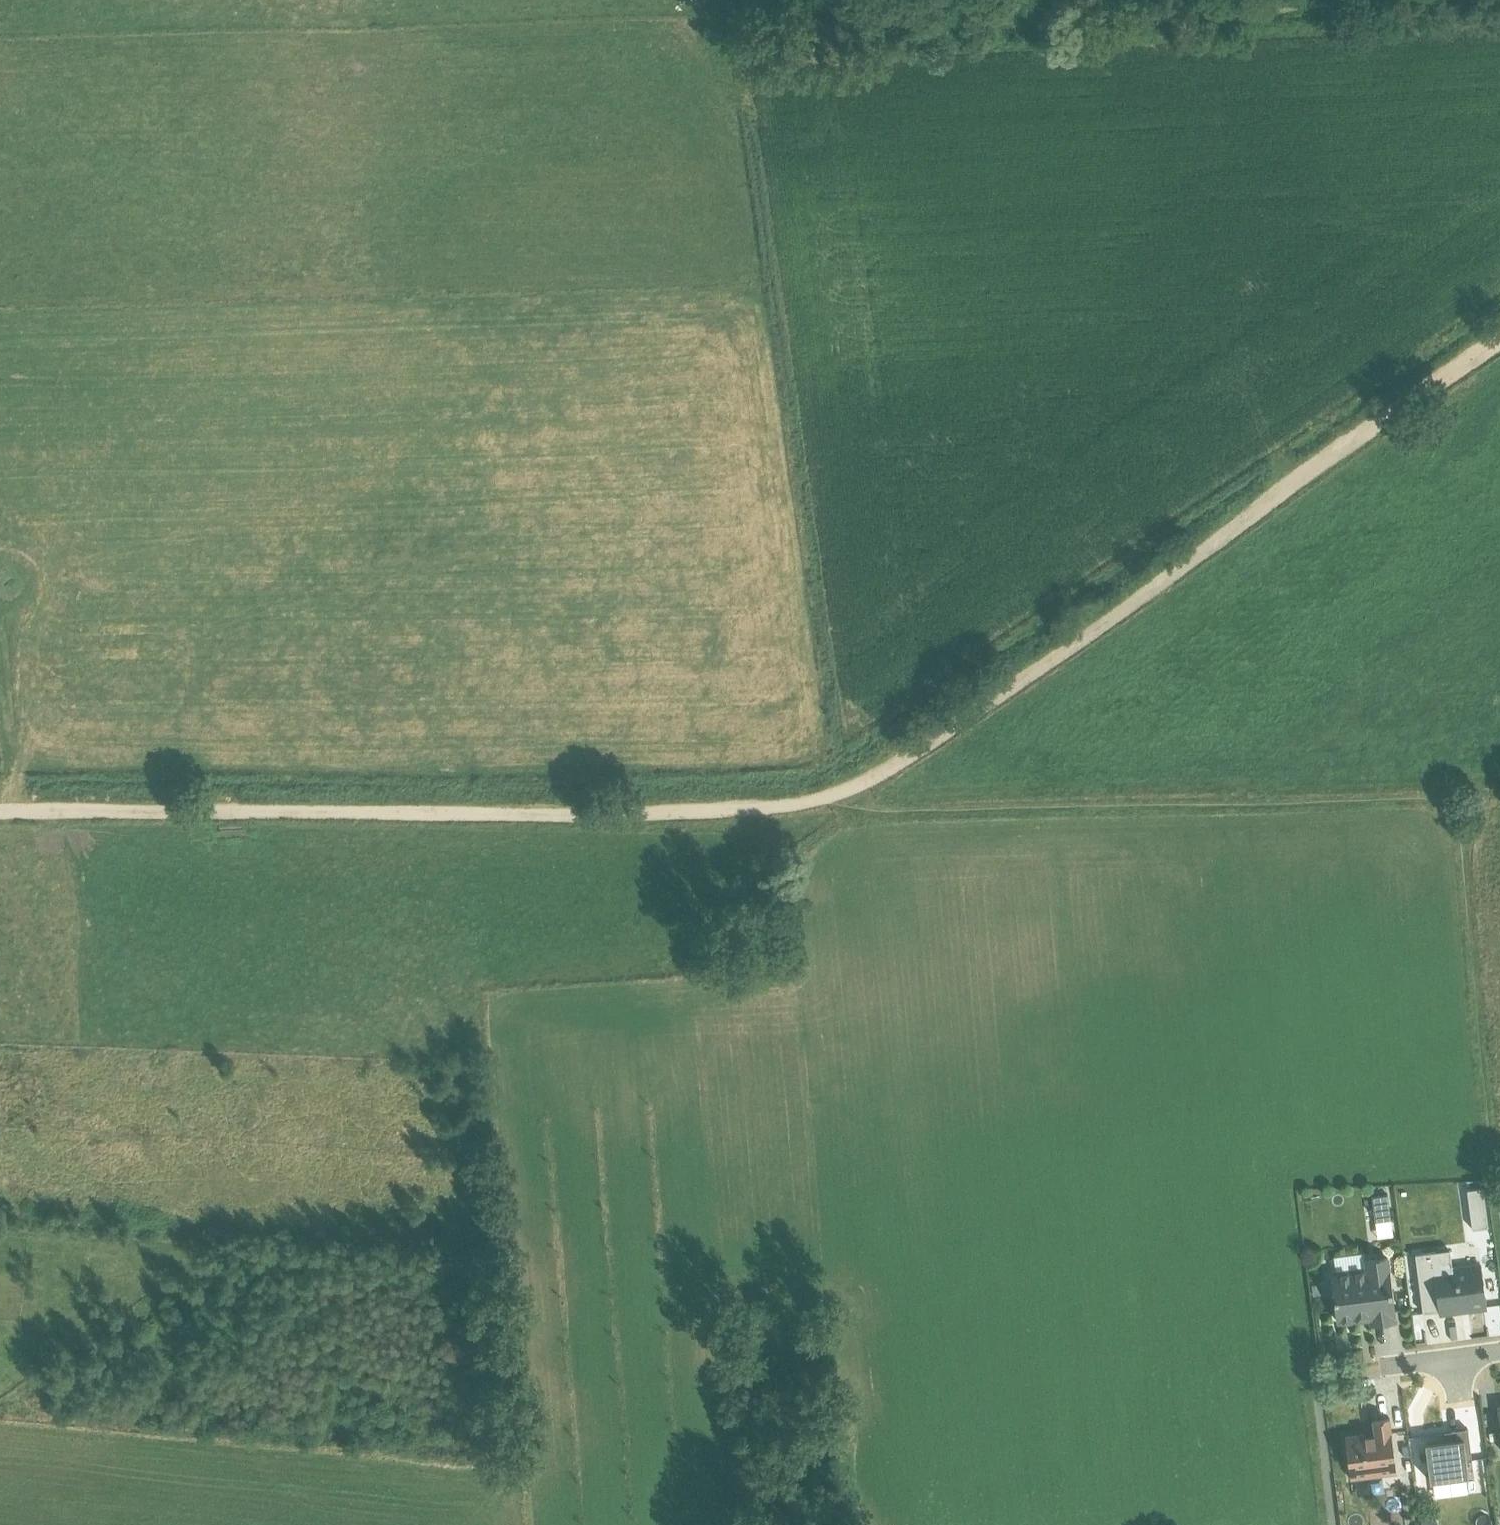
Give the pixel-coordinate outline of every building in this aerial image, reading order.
[(1484,1187),(1468,1189),(1474,1229),(1489,1227),(1484,1187)] [(1389,1194),(1373,1197),(1376,1222),(1392,1219),(1389,1194)] [(1451,1249),(1417,1253),(1424,1313),(1439,1311),(1440,1316),(1462,1313),(1488,1309),(1487,1306),(1482,1263),(1453,1267),(1451,1249)] [(1337,1277),(1333,1277),(1338,1322),(1371,1317),(1372,1325),(1397,1321),(1388,1257),(1366,1260),(1365,1252),(1336,1257),(1338,1272),(1337,1272),(1337,1277)] [(1365,1433),(1346,1436),(1351,1479),(1398,1473),(1390,1418),(1373,1420),(1375,1435),(1365,1436),(1365,1433)] [(1454,1440),(1446,1441),(1426,1444),(1431,1482),(1470,1477),(1467,1460),(1472,1460),(1469,1429),(1452,1431),(1454,1440)] [(1454,1440),(1452,1431),(1445,1432),(1446,1441),(1454,1440)]
